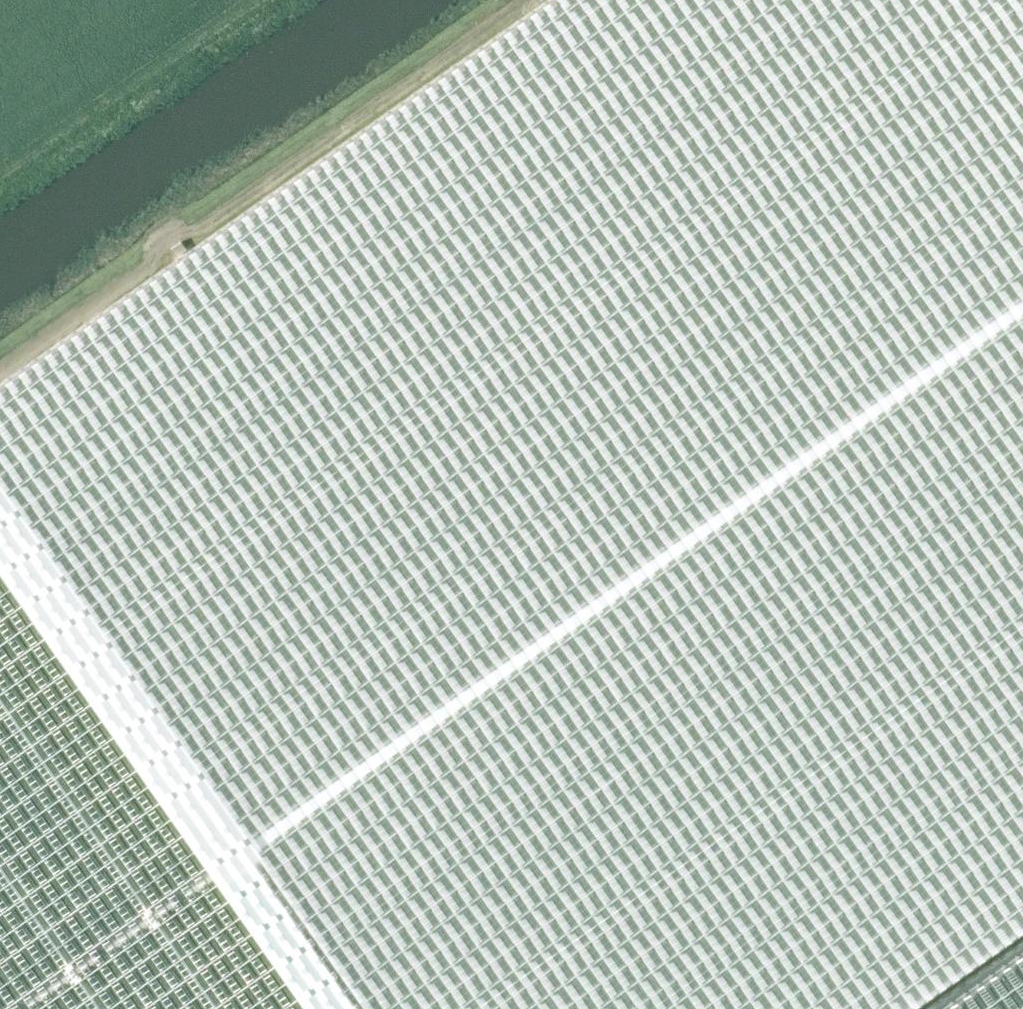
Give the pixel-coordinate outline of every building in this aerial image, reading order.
[(1022,928),(1022,0),(549,0),(0,385),(0,569),(310,1008),(907,1008),(1022,928)] [(945,1008),(1022,1008),(1022,954),(945,1008)]
